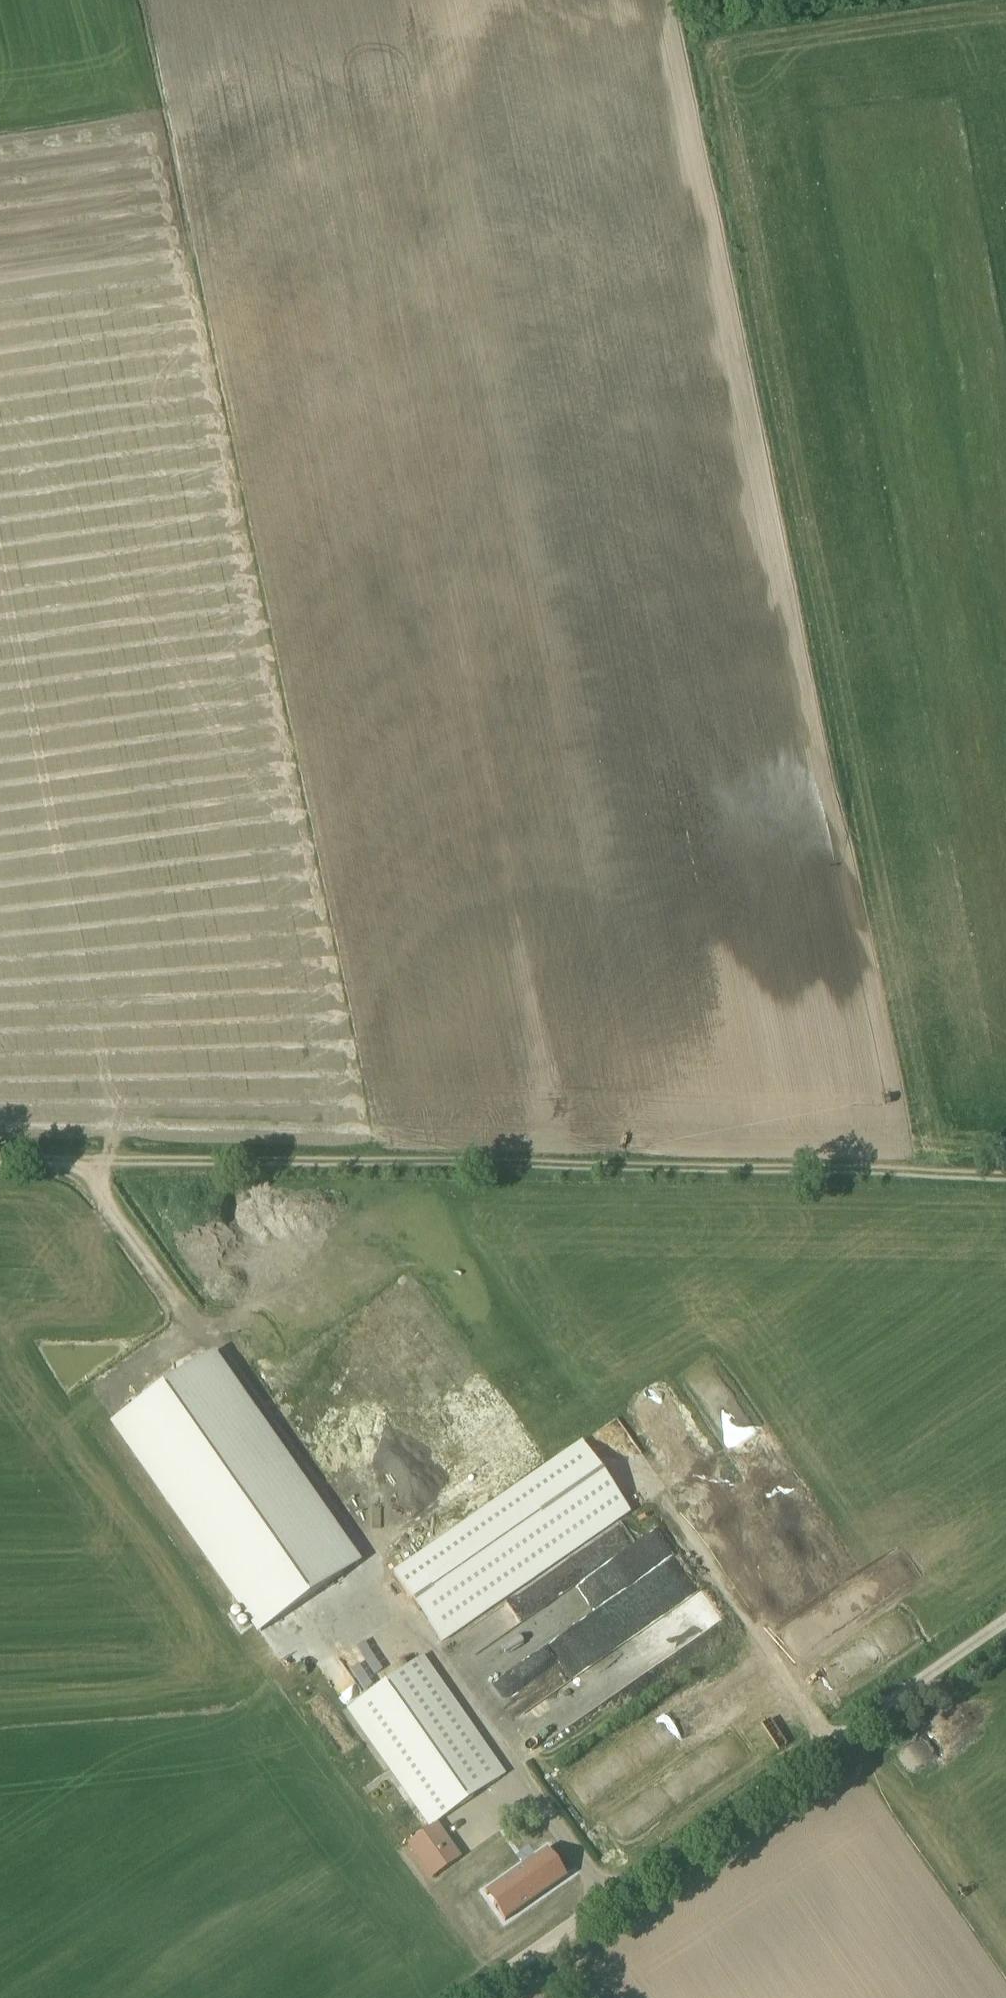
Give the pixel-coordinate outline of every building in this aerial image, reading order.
[(583,1443),(390,1571),(439,1644),(458,1632),(621,1524),(632,1517),(583,1443)] [(571,1659),(576,1667),(626,1637),(640,1628),(642,1628),(679,1605),(678,1600),(658,1568),(584,1613),(581,1602),(574,1589),(496,1637),(510,1659),(525,1655),(527,1654),(551,1649),(561,1665),(571,1659)] [(503,1777),(418,1659),(342,1713),(427,1832),(503,1777)] [(433,1884),(461,1864),(437,1829),(409,1850),(433,1884)]
